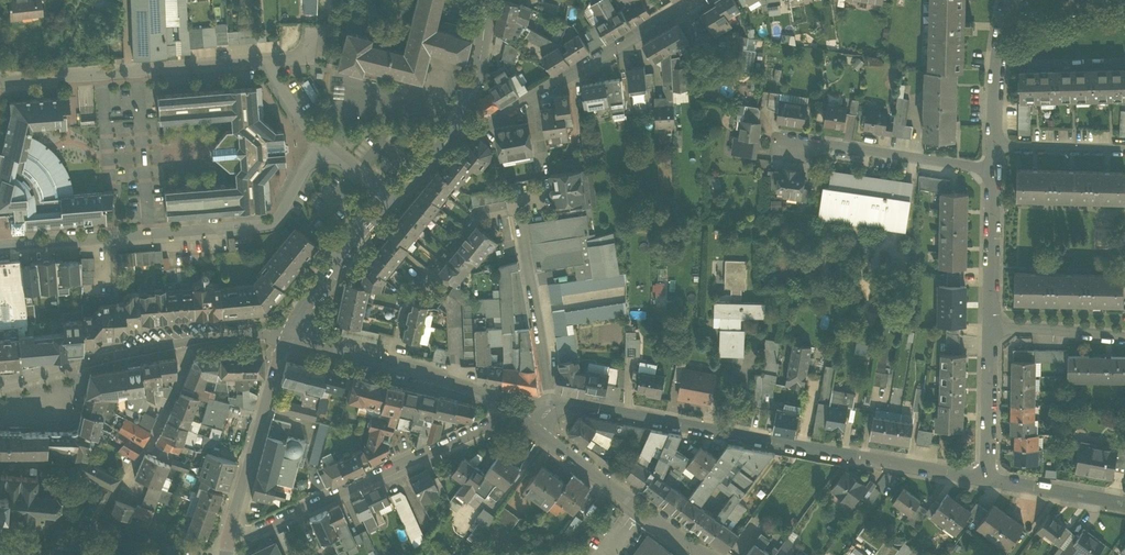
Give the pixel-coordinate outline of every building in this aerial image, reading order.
[(10,18),(20,17),(20,15),(43,12),(42,2),(41,2),(41,0),(8,0),(10,18)] [(133,58),(166,55),(165,26),(164,0),(131,0),(133,58)] [(177,5),(178,14),(180,47),(180,54),(190,53),(190,47),(188,32),(188,28),(186,1),(186,0),(176,0),(177,5)] [(304,21),(303,1),(303,0),(279,0),(280,22),(304,21)] [(324,0),(303,1),(304,21),(322,20),(324,0)] [(440,0),(416,0),(411,21),(433,27),(436,19),(440,0)] [(500,13),(516,19),(520,4),(519,3),(510,0),(504,0),(500,13)] [(609,16),(599,0),(592,0),(591,0),(590,1),(585,7),(585,11),(592,22),(596,23),(602,20),(609,16)] [(611,3),(609,0),(599,0),(609,16),(616,11),(611,3)] [(624,9),(640,0),(620,0),(619,0),(624,9)] [(633,24),(651,14),(646,5),(643,0),(640,0),(624,9),(633,24)] [(714,32),(738,18),(734,11),(740,8),(735,0),(716,0),(718,3),(703,12),(714,32)] [(780,0),(768,1),(769,8),(769,9),(778,8),(778,3),(780,3),(780,0)] [(963,68),(964,29),(973,29),(973,21),(965,21),(965,0),(924,0),(922,68),(926,68),(957,68),(963,68)] [(516,19),(527,25),(533,8),(520,4),(516,19)] [(609,16),(619,33),(632,25),(621,8),(616,11),(609,16)] [(512,36),(514,27),(516,19),(500,13),(496,30),(512,36)] [(679,23),(688,39),(693,38),(691,15),(690,15),(690,16),(679,23)] [(619,33),(609,16),(602,20),(596,23),(596,24),(607,40),(619,33)] [(470,27),(436,19),(433,27),(411,21),(411,22),(410,22),(407,33),(408,33),(403,52),(368,42),(370,37),(367,37),(367,36),(356,33),(347,31),(337,65),(348,68),(360,72),(362,65),(419,81),(428,49),(467,60),(472,38),(472,28),(470,27)] [(527,25),(516,19),(514,27),(518,29),(519,33),(526,37),(531,27),(527,25)] [(661,33),(671,51),(676,48),(689,40),(688,39),(679,23),(661,33)] [(590,50),(607,40),(596,24),(589,28),(594,38),(585,43),(590,50)] [(165,26),(166,55),(176,54),(175,39),(172,39),(172,25),(165,26)] [(559,45),(561,49),(562,44),(559,42),(531,27),(526,37),(546,48),(548,46),(554,47),(554,48),(556,47),(559,45)] [(214,30),(202,31),(203,46),(216,45),(216,44),(215,31),(215,30),(214,30)] [(216,44),(228,43),(227,31),(227,30),(215,31),(216,44)] [(228,43),(238,43),(237,30),(227,31),(228,43)] [(190,47),(203,46),(202,31),(188,32),(190,47)] [(653,62),(660,58),(671,51),(661,33),(643,44),(653,62)] [(723,66),(747,70),(750,49),(737,47),(737,42),(748,44),(748,37),(748,36),(730,33),(730,34),(729,42),(727,41),(723,66)] [(579,39),(562,49),(570,63),(587,52),(579,39)] [(502,59),(515,62),(518,49),(512,44),(506,43),(502,59)] [(567,64),(570,63),(562,49),(561,49),(559,45),(556,47),(567,64)] [(553,73),(567,64),(556,47),(554,48),(542,55),(547,62),(553,72),(553,73)] [(677,55),(676,48),(671,51),(673,87),(674,87),(689,86),(687,65),(681,65),(680,55),(677,55)] [(673,87),(671,51),(660,58),(662,64),(662,69),(664,69),(665,78),(664,79),(664,85),(664,87),(669,97),(674,97),(673,87)] [(627,68),(630,93),(648,90),(648,87),(646,73),(645,65),(627,68)] [(925,136),(955,137),(955,136),(957,68),(926,68),(925,136)] [(1092,68),(1055,69),(1056,99),(1092,98),(1092,68)] [(1092,98),(1124,97),(1124,68),(1092,68),(1092,98)] [(1031,99),(1056,99),(1055,69),(1019,70),(1020,100),(1031,99)] [(490,88),(501,105),(529,88),(525,82),(523,83),(516,72),(512,75),(509,76),(505,70),(496,75),(500,81),(490,88)] [(646,73),(648,87),(655,86),(654,72),(646,73)] [(612,102),(614,116),(625,114),(620,78),(606,80),(582,83),(586,106),(612,102)] [(311,100),(317,96),(307,79),(301,82),(311,100)] [(285,163),(284,151),(278,151),(277,141),(283,141),(282,129),(275,129),(264,120),(261,86),(157,94),(159,121),(230,116),(231,130),(226,130),(216,142),(216,144),(219,147),(220,147),(220,154),(219,154),(217,157),(217,159),(229,170),(234,169),(236,183),(164,189),(166,216),(233,211),(233,210),(237,210),(237,211),(270,208),(268,174),(277,163),(285,163)] [(762,101),(769,102),(770,91),(764,90),(762,101)] [(778,92),(770,91),(769,102),(768,105),(776,106),(778,92)] [(542,109),(546,140),(569,136),(567,122),(574,121),(570,94),(555,96),(556,107),(542,109)] [(476,104),(485,116),(499,107),(492,95),(476,104)] [(104,205),(103,192),(71,195),(70,186),(68,178),(66,179),(65,177),(67,176),(63,168),(59,161),(57,162),(57,161),(58,160),(52,153),(46,147),(45,148),(44,147),(45,146),(38,141),(30,137),(32,127),(55,126),(55,124),(59,124),(59,128),(67,128),(65,112),(62,113),(62,109),(70,109),(69,96),(9,101),(10,112),(10,113),(13,113),(5,148),(8,148),(4,163),(3,162),(1,164),(1,166),(0,169),(1,171),(2,172),(0,181),(0,185),(5,186),(4,193),(5,193),(8,196),(10,199),(10,200),(12,200),(13,212),(14,217),(10,218),(11,230),(24,229),(23,227),(23,222),(91,217),(92,215),(92,214),(98,214),(98,221),(98,224),(106,223),(105,208),(101,208),(101,205),(104,205)] [(898,96),(893,122),(905,124),(909,99),(898,96)] [(776,121),(804,125),(807,103),(780,98),(776,121)] [(850,113),(857,114),(859,99),(852,98),(850,113)] [(1017,133),(1030,134),(1031,102),(1020,102),(1018,102),(1017,133)] [(655,104),(656,126),(675,125),(674,104),(655,104)] [(743,119),(758,121),(760,109),(758,106),(745,104),(743,119)] [(833,125),(843,127),(847,106),(836,105),(836,107),(827,105),(824,123),(833,125)] [(881,130),(885,130),(886,121),(888,112),(867,109),(864,127),(875,129),(881,130)] [(10,112),(1,151),(0,151),(0,181),(2,172),(1,171),(0,169),(1,166),(1,164),(3,162),(4,163),(8,148),(5,148),(13,113),(10,113),(10,112)] [(758,121),(743,119),(742,128),(741,136),(758,139),(761,122),(758,121)] [(881,133),(892,134),(893,122),(886,121),(885,130),(881,130),(881,133)] [(497,127),(503,159),(533,153),(527,122),(497,127)] [(913,125),(905,124),(893,122),(892,134),(911,137),(913,125)] [(582,131),(586,160),(593,159),(589,130),(582,131)] [(758,140),(758,139),(741,136),(735,135),(732,152),(756,155),(758,140)] [(450,162),(441,172),(455,184),(458,186),(465,179),(462,177),(467,171),(469,173),(474,167),(476,164),(481,168),(482,169),(486,164),(484,162),(490,155),(493,152),(491,151),(489,149),(487,147),(479,140),(478,139),(470,144),(463,152),(460,149),(453,157),(456,159),(452,164),(450,162)] [(285,142),(283,141),(277,141),(278,151),(284,151),(285,149),(288,149),(287,142),(285,142)] [(214,157),(217,159),(217,157),(219,154),(220,154),(220,147),(219,147),(216,144),(216,142),(213,145),(211,145),(211,157),(214,157)] [(799,198),(801,198),(802,187),(805,171),(781,167),(780,171),(778,187),(785,188),(784,195),(799,198)] [(1016,197),(1052,198),(1053,169),(1017,168),(1016,197)] [(438,205),(455,184),(441,172),(438,169),(425,184),(419,192),(420,192),(418,196),(416,195),(385,233),(388,236),(404,249),(430,217),(429,215),(437,206),(438,207),(439,206),(438,205)] [(587,169),(581,170),(585,199),(582,199),(583,208),(592,206),(587,169)] [(771,186),(778,187),(780,171),(772,169),(771,186)] [(1052,198),(1089,198),(1089,170),(1053,169),(1052,198)] [(569,201),(582,199),(585,199),(581,170),(551,174),(552,185),(555,187),(556,193),(554,196),(555,205),(565,203),(565,201),(569,201)] [(1089,170),(1089,198),(1124,199),(1124,171),(1089,170)] [(880,225),(905,228),(912,183),(881,178),(880,187),(854,183),(855,175),(832,171),(830,187),(824,187),(820,216),(835,218),(836,215),(850,217),(850,220),(865,222),(866,220),(880,222),(880,225)] [(881,178),(855,175),(854,183),(880,187),(881,178)] [(919,188),(942,193),(942,192),(950,192),(951,179),(919,175),(919,188)] [(13,212),(12,200),(10,200),(10,199),(8,196),(5,193),(4,193),(5,186),(0,185),(0,213),(13,212)] [(471,193),(473,206),(505,200),(503,187),(471,193)] [(798,200),(807,201),(809,188),(802,187),(801,198),(799,198),(798,200)] [(114,191),(103,192),(104,205),(110,204),(114,191)] [(942,193),(941,229),(967,230),(967,214),(967,208),(967,192),(950,192),(942,192),(942,193)] [(571,210),(569,201),(565,201),(565,203),(555,205),(556,212),(558,211),(571,210)] [(430,217),(438,207),(437,206),(429,215),(430,217)] [(558,211),(560,220),(584,216),(583,208),(571,210),(558,211)] [(23,222),(23,227),(98,221),(98,214),(92,214),(92,215),(91,217),(23,222)] [(532,224),(536,253),(588,239),(596,236),(594,218),(585,219),(584,216),(560,220),(544,222),(532,224)] [(295,227),(260,270),(279,286),(284,281),(285,282),(289,278),(287,276),(290,272),(292,274),(306,257),(304,255),(307,252),(309,254),(317,245),(295,227)] [(459,249),(474,261),(477,263),(489,249),(492,248),(497,242),(491,236),(488,237),(477,228),(476,229),(459,249)] [(966,245),(967,230),(941,229),(940,266),(948,266),(961,267),(966,267),(966,251),(966,245)] [(594,277),(620,273),(619,268),(614,232),(596,236),(588,239),(591,257),(594,277)] [(384,241),(400,254),(404,249),(388,236),(384,241)] [(538,267),(575,261),(584,260),(584,258),(591,257),(588,239),(536,253),(538,267)] [(361,277),(359,286),(345,282),(344,284),(346,284),(345,288),(343,288),(342,295),(341,297),(343,297),(342,302),(340,301),(338,310),(340,310),(339,315),(337,314),(336,323),(343,325),(360,328),(360,327),(358,327),(361,315),(363,315),(363,314),(361,314),(364,302),(366,302),(366,301),(364,300),(366,288),(369,289),(369,288),(380,291),(381,284),(386,279),(384,277),(393,267),(394,268),(395,268),(393,266),(401,256),(403,258),(404,257),(400,254),(384,241),(365,263),(371,268),(367,272),(363,271),(362,272),(364,272),(363,277),(361,277)] [(162,249),(155,250),(156,263),(163,262),(162,257),(162,249)] [(471,266),(474,261),(459,249),(452,257),(446,265),(440,272),(456,284),(459,279),(460,277),(465,273),(468,267),(471,266)] [(118,252),(118,265),(136,264),(135,251),(135,250),(118,252)] [(136,264),(136,265),(156,263),(155,250),(135,251),(136,264)] [(594,277),(591,257),(584,258),(584,260),(575,261),(577,280),(594,277)] [(94,258),(81,258),(81,260),(81,282),(81,283),(94,283),(93,270),(94,270),(94,258)] [(36,261),(39,288),(57,286),(57,282),(55,259),(36,261)] [(71,282),(81,282),(81,260),(63,262),(63,259),(55,259),(57,282),(71,280),(71,282)] [(505,355),(504,365),(503,386),(540,392),(530,326),(527,327),(517,269),(520,269),(518,260),(500,265),(502,297),(503,315),(503,326),(504,343),(505,355)] [(731,301),(741,302),(742,288),(746,289),(747,261),(729,260),(728,288),(731,288),(731,301)] [(18,335),(18,334),(26,333),(25,329),(28,329),(24,292),(21,265),(20,261),(0,262),(0,337),(18,335)] [(30,264),(21,265),(24,292),(31,292),(40,291),(39,288),(36,261),(30,261),(30,264)] [(283,290),(279,286),(260,270),(256,274),(259,276),(252,284),(251,284),(252,288),(247,288),(247,284),(235,285),(235,286),(219,287),(219,288),(221,312),(229,311),(229,314),(265,311),(269,307),(268,306),(276,296),(277,297),(283,290)] [(205,283),(205,281),(207,280),(208,279),(208,277),(208,275),(207,275),(207,271),(203,271),(203,274),(202,275),(201,277),(201,283),(192,288),(192,290),(194,316),(196,316),(206,315),(208,313),(210,313),(212,317),(212,316),(213,314),(221,314),(221,312),(219,288),(207,284),(205,283)] [(1014,300),(1050,301),(1051,272),(1015,271),(1014,300)] [(549,284),(551,303),(563,301),(562,294),(626,284),(626,272),(620,273),(594,277),(577,280),(549,284)] [(1087,273),(1051,272),(1050,301),(1086,302),(1087,273)] [(960,285),(961,273),(947,273),(947,285),(960,285)] [(1124,274),(1087,273),(1086,302),(1123,303),(1124,274)] [(81,283),(81,282),(71,282),(71,280),(57,282),(57,286),(58,289),(58,294),(69,293),(68,285),(81,284),(81,283)] [(666,281),(653,281),(653,304),(666,304),(666,281)] [(453,298),(462,304),(463,304),(475,299),(459,285),(458,286),(455,284),(448,294),(453,298)] [(960,323),(964,323),(965,286),(960,285),(947,285),(940,285),(939,322),(947,322),(960,323)] [(145,296),(138,296),(140,322),(145,322),(147,320),(167,318),(165,292),(165,290),(162,290),(154,291),(154,293),(148,294),(145,294),(145,296)] [(192,290),(179,291),(181,317),(194,316),(192,290)] [(179,291),(165,292),(167,318),(181,317),(179,291)] [(32,303),(31,292),(24,292),(28,329),(25,329),(26,333),(33,332),(32,322),(36,322),(34,302),(32,303)] [(141,324),(140,322),(138,296),(138,292),(132,292),(124,301),(124,302),(119,302),(119,336),(127,328),(138,327),(141,324)] [(475,304),(476,316),(486,315),(486,316),(503,315),(502,297),(475,299),(475,304)] [(714,315),(734,316),(741,316),(765,316),(765,302),(741,302),(731,301),(715,301),(714,315)] [(553,311),(557,336),(569,334),(567,324),(626,315),(626,302),(565,312),(565,309),(553,311)] [(82,316),(82,320),(83,349),(92,348),(102,337),(113,337),(112,303),(101,304),(92,315),(82,316)] [(406,321),(408,321),(423,324),(425,316),(427,314),(429,307),(411,303),(411,308),(408,310),(406,321)] [(475,304),(463,304),(462,304),(465,356),(477,356),(475,304)] [(486,327),(486,316),(486,315),(476,316),(476,328),(486,327)] [(741,329),(741,316),(734,316),(733,329),(722,329),(721,351),(733,351),(733,355),(744,356),(744,329),(741,329)] [(63,335),(57,336),(59,352),(83,350),(83,349),(82,320),(62,322),(63,335)] [(425,325),(423,324),(408,321),(407,326),(404,328),(402,339),(419,343),(421,334),(423,332),(425,325)] [(947,322),(947,332),(960,334),(960,323),(947,322)] [(358,338),(376,342),(379,332),(360,328),(343,325),(341,334),(358,338)] [(503,326),(495,327),(496,344),(504,343),(503,326)] [(495,327),(486,327),(476,328),(478,361),(478,362),(479,362),(488,363),(488,358),(489,358),(489,344),(496,344),(495,327)] [(49,352),(53,352),(52,336),(34,338),(33,332),(26,333),(18,334),(18,335),(21,365),(39,361),(39,358),(45,358),(49,352)] [(960,340),(960,334),(947,332),(947,340),(960,340)] [(575,333),(569,334),(557,336),(556,336),(560,362),(572,360),(573,363),(579,361),(575,333)] [(21,366),(21,365),(18,335),(0,337),(0,368),(21,366)] [(764,370),(777,373),(779,363),(776,362),(780,340),(765,337),(764,370)] [(625,355),(640,355),(640,339),(625,338),(625,342),(625,355)] [(786,385),(804,388),(812,346),(794,343),(786,385)] [(432,360),(445,363),(448,349),(435,346),(432,360)] [(1014,349),(1013,360),(1032,360),(1033,360),(1033,349),(1014,349)] [(1035,361),(1068,361),(1068,355),(1068,350),(1033,349),(1033,360),(1035,360),(1035,361)] [(944,353),(943,370),(965,370),(965,354),(959,354),(946,353),(944,353)] [(1105,356),(1105,359),(1088,358),(1089,355),(1068,355),(1068,361),(1068,379),(1077,379),(1077,377),(1084,377),(1084,379),(1094,380),(1094,377),(1102,377),(1101,380),(1117,380),(1117,377),(1124,377),(1124,356),(1105,356)] [(241,357),(241,376),(251,376),(263,376),(263,356),(241,357)] [(192,363),(191,364),(220,368),(219,357),(196,357),(194,359),(192,363)] [(225,376),(233,376),(241,376),(241,357),(219,357),(220,368),(220,376),(225,375),(225,376)] [(158,361),(160,378),(176,376),(176,358),(158,360),(158,361)] [(561,369),(575,371),(575,369),(580,368),(579,361),(573,363),(572,360),(560,362),(561,369)] [(674,379),(682,381),(684,368),(685,369),(686,362),(677,360),(674,379)] [(1013,360),(1013,375),(1032,375),(1032,360),(1013,360)] [(140,365),(143,382),(155,381),(161,380),(160,378),(158,361),(140,363),(140,365)] [(321,393),(322,387),(326,372),(286,362),(281,382),(294,386),(305,389),(321,393)] [(480,382),(497,385),(497,364),(488,363),(479,362),(479,366),(479,381),(480,382)] [(220,376),(220,368),(191,364),(184,383),(201,390),(202,388),(206,377),(214,380),(212,387),(227,389),(226,382),(225,376),(225,375),(220,376)] [(140,365),(120,368),(121,374),(89,379),(85,395),(104,396),(116,397),(127,395),(144,393),(143,382),(140,365)] [(607,381),(625,385),(625,368),(609,365),(608,372),(609,372),(607,381)] [(813,438),(823,440),(826,425),(829,406),(832,390),(836,367),(827,365),(813,438)] [(90,373),(89,379),(121,374),(120,368),(90,373)] [(327,368),(326,372),(322,387),(329,389),(340,392),(345,373),(327,368)] [(679,397),(710,403),(714,380),(695,376),(696,371),(685,369),(684,368),(682,381),(679,397)] [(575,393),(583,395),(584,391),(587,374),(575,371),(561,369),(561,372),(558,385),(560,386),(562,389),(562,391),(575,393)] [(584,391),(605,394),(607,381),(609,372),(608,372),(588,369),(587,374),(584,391)] [(651,395),(661,397),(665,375),(634,369),(632,380),(636,381),(634,388),(638,388),(638,389),(652,392),(651,395)] [(755,393),(755,398),(754,405),(754,406),(770,408),(770,407),(773,403),(773,382),(776,383),(778,373),(777,373),(764,370),(764,374),(763,385),(763,394),(755,393)] [(965,387),(965,370),(943,370),(943,386),(965,387)] [(716,374),(696,371),(695,376),(714,380),(716,374)] [(873,384),(880,385),(882,372),(876,371),(873,384)] [(889,373),(882,372),(880,385),(886,386),(889,373)] [(756,374),(755,385),(763,385),(764,374),(756,374)] [(379,408),(390,410),(396,412),(397,409),(402,387),(387,384),(377,381),(353,375),(347,398),(359,401),(380,407),(379,408)] [(1013,375),(1012,389),(1031,390),(1032,375),(1013,375)] [(174,378),(176,376),(160,378),(161,380),(161,384),(167,385),(168,379),(174,378)] [(242,388),(241,376),(233,376),(234,379),(235,382),(235,389),(242,388)] [(249,379),(251,376),(241,376),(242,388),(249,388),(249,379)] [(155,386),(155,381),(143,382),(144,393),(145,396),(155,401),(153,387),(155,386)] [(198,397),(201,390),(184,383),(180,392),(198,397)] [(163,395),(166,397),(171,386),(167,385),(161,384),(163,395)] [(763,394),(763,385),(755,385),(755,393),(763,394)] [(305,389),(294,386),(292,391),(300,393),(299,399),(302,400),(305,389)] [(964,403),(965,387),(943,386),(943,403),(962,403),(964,403)] [(320,397),(327,399),(329,389),(322,387),(321,393),(320,397)] [(397,409),(413,413),(419,391),(402,387),(397,409)] [(215,392),(202,388),(201,390),(198,397),(208,400),(209,397),(214,398),(215,392)] [(243,406),(254,409),(257,399),(249,397),(249,390),(249,388),(242,388),(242,393),(242,395),(243,406)] [(302,400),(300,406),(298,416),(314,420),(316,410),(320,397),(321,393),(305,389),(302,400)] [(1012,389),(1012,403),(1031,404),(1031,390),(1012,389)] [(258,395),(249,390),(249,397),(257,399),(258,395)] [(835,406),(835,402),(837,391),(832,390),(829,406),(835,406)] [(913,409),(922,411),(923,402),(925,391),(917,390),(913,409)] [(419,391),(413,413),(431,417),(432,413),(436,395),(419,391)] [(856,394),(837,391),(835,402),(847,404),(847,406),(854,407),(856,394)] [(176,398),(174,405),(177,406),(174,413),(190,418),(198,397),(180,392),(178,399),(176,398)] [(235,398),(235,404),(243,406),(242,395),(242,393),(235,393),(235,398)] [(82,412),(103,416),(104,408),(104,396),(85,395),(81,412),(82,412)] [(124,416),(137,423),(142,414),(127,405),(127,395),(116,397),(115,409),(115,412),(124,416)] [(127,405),(142,414),(143,412),(144,412),(149,402),(143,399),(138,396),(130,398),(127,395),(127,405)] [(436,395),(432,413),(438,415),(455,419),(455,417),(459,401),(436,395)] [(104,396),(104,408),(115,409),(116,397),(104,396)] [(156,401),(163,405),(165,400),(159,396),(156,401)] [(212,425),(221,428),(227,412),(217,409),(220,400),(214,398),(209,397),(208,400),(207,403),(205,409),(202,421),(212,425)] [(316,410),(324,412),(327,399),(320,397),(316,410)] [(229,402),(220,400),(217,409),(227,412),(229,402)] [(274,410),(298,416),(300,406),(276,400),(274,410)] [(380,407),(359,401),(356,412),(370,416),(387,420),(390,410),(379,408),(380,407)] [(476,405),(459,401),(455,417),(473,421),(476,405)] [(846,408),(847,406),(847,404),(835,402),(835,406),(829,406),(826,425),(834,426),(833,426),(843,428),(847,408),(846,408)] [(961,429),(962,403),(943,403),(940,403),(940,429),(961,429)] [(1012,403),(1012,418),(1031,419),(1031,404),(1012,403)] [(790,404),(789,411),(799,412),(801,406),(790,404)] [(102,419),(117,428),(124,416),(115,412),(115,409),(104,408),(103,416),(102,419)] [(795,435),(799,412),(789,411),(777,408),(777,409),(773,430),(795,435)] [(394,422),(396,412),(390,410),(387,420),(394,422)] [(167,421),(186,428),(189,423),(190,418),(174,413),(171,411),(167,421)] [(94,435),(97,436),(100,426),(102,419),(103,416),(82,412),(78,428),(88,432),(94,435)] [(137,423),(149,430),(155,418),(144,412),(143,412),(142,414),(137,423)] [(424,443),(431,417),(413,413),(409,430),(419,432),(415,447),(424,443)] [(437,421),(438,415),(432,413),(431,417),(424,443),(438,437),(441,422),(437,421)] [(117,428),(120,430),(141,443),(149,430),(137,423),(124,416),(117,428)] [(390,432),(394,422),(387,420),(370,416),(367,427),(371,427),(366,444),(367,444),(374,460),(384,456),(388,440),(381,438),(383,430),(390,432)] [(570,434),(585,445),(597,428),(614,435),(619,423),(586,417),(584,417),(582,416),(578,417),(569,429),(570,434)] [(870,435),(884,437),(887,419),(873,416),(870,435)] [(410,419),(399,417),(396,427),(408,430),(410,419)] [(201,421),(190,418),(189,423),(192,424),(189,430),(192,431),(197,433),(201,421)] [(287,490),(291,491),(298,463),(302,464),(307,443),(304,442),(304,440),(287,435),(291,423),(272,418),(257,474),(276,479),(274,486),(284,489),(287,490)] [(1012,433),(1016,433),(1031,433),(1031,419),(1012,418),(1012,433)] [(108,435),(115,438),(120,430),(117,428),(102,419),(100,426),(110,431),(108,435)] [(900,421),(887,419),(884,437),(897,439),(900,421)] [(167,421),(162,432),(173,434),(172,441),(181,444),(183,444),(188,446),(189,442),(192,431),(189,430),(186,429),(186,428),(167,421)] [(913,423),(900,421),(897,439),(910,442),(913,423)] [(318,465),(330,425),(319,422),(308,462),(318,465)] [(613,436),(618,437),(624,424),(619,423),(614,435),(613,436)] [(651,429),(624,424),(618,437),(645,443),(651,429)] [(208,436),(218,439),(221,428),(212,425),(208,436)] [(110,431),(100,426),(97,436),(105,441),(106,440),(108,435),(110,431)] [(87,449),(87,442),(88,432),(78,428),(71,431),(47,431),(46,448),(67,454),(68,454),(78,456),(86,458),(89,449),(87,449)] [(652,451),(656,442),(661,431),(651,429),(645,443),(644,446),(652,451)] [(916,444),(930,446),(933,431),(919,429),(916,444)] [(40,452),(40,431),(30,431),(20,432),(20,430),(9,430),(0,430),(0,454),(21,454),(21,453),(40,452)] [(133,455),(141,443),(120,430),(115,438),(122,442),(119,448),(121,449),(133,455)] [(670,432),(661,431),(656,442),(665,443),(670,432)] [(155,443),(167,449),(172,441),(173,434),(162,432),(155,443)] [(680,434),(670,432),(665,443),(654,468),(655,468),(655,473),(662,478),(671,456),(675,447),(680,434)] [(1016,433),(1016,447),(1035,447),(1035,433),(1033,433),(1031,433),(1016,433)] [(201,442),(219,448),(221,440),(218,439),(208,436),(203,435),(201,442)] [(181,444),(172,441),(167,449),(171,451),(172,451),(178,453),(181,444)] [(879,447),(895,449),(896,442),(889,441),(889,443),(880,442),(879,447)] [(1076,472),(1110,478),(1112,468),(1113,463),(1116,448),(1115,448),(1082,442),(1082,443),(1085,444),(1079,471),(1077,471),(1076,472)] [(688,497),(699,506),(701,505),(720,479),(734,490),(741,495),(774,451),(729,443),(717,458),(703,477),(699,482),(688,497)] [(371,462),(374,460),(367,444),(363,446),(371,462)] [(701,445),(692,457),(687,464),(703,477),(717,458),(701,445)] [(644,446),(637,460),(645,465),(649,458),(652,451),(644,446)] [(1124,466),(1124,448),(1115,446),(1115,448),(1116,448),(1113,463),(1124,466)] [(692,457),(675,447),(671,456),(687,464),(692,457)] [(1016,462),(1034,462),(1035,447),(1016,447),(1016,462)] [(1037,447),(1035,447),(1034,462),(1037,462),(1042,462),(1043,447),(1037,447)] [(97,450),(89,449),(86,458),(96,462),(97,450)] [(336,460),(337,460),(345,479),(364,470),(359,461),(365,458),(361,449),(349,454),(348,451),(342,454),(343,457),(336,460)] [(213,482),(227,488),(236,462),(206,452),(198,476),(201,478),(213,482)] [(322,456),(326,465),(334,461),(330,452),(322,456)] [(497,480),(506,487),(520,467),(500,452),(486,472),(497,480)] [(149,483),(152,484),(154,478),(155,479),(162,462),(156,459),(145,454),(135,477),(143,481),(149,483)] [(478,454),(469,461),(476,466),(476,465),(483,457),(478,454)] [(73,466),(112,486),(118,476),(86,459),(86,458),(78,456),(73,466)] [(464,482),(476,466),(469,461),(464,457),(452,473),(464,482)] [(170,465),(187,471),(189,464),(172,458),(170,463),(170,465)] [(331,485),(345,479),(337,460),(334,461),(326,465),(322,467),(325,473),(331,485)] [(651,470),(645,465),(637,460),(626,476),(640,486),(651,470)] [(169,465),(162,462),(155,479),(154,478),(152,484),(160,488),(165,475),(169,465)] [(432,466),(438,476),(438,477),(445,473),(439,462),(432,466)] [(671,472),(677,477),(678,476),(683,469),(675,463),(671,472)] [(468,499),(477,487),(479,484),(488,491),(497,480),(486,472),(476,465),(476,466),(464,482),(457,491),(468,499)] [(549,506),(556,498),(566,483),(542,465),(524,488),(549,506)] [(409,478),(421,502),(422,502),(421,499),(436,491),(438,494),(439,493),(438,493),(432,479),(426,469),(409,478)] [(832,488),(853,503),(860,494),(866,486),(865,485),(845,471),(832,488)] [(33,527),(35,525),(33,523),(33,520),(43,521),(43,522),(44,522),(44,515),(45,515),(45,512),(53,513),(53,515),(55,515),(54,512),(59,508),(61,510),(62,508),(59,507),(60,501),(63,500),(62,499),(60,500),(56,495),(57,493),(56,492),(55,494),(47,493),(47,491),(46,491),(47,483),(37,482),(37,475),(35,475),(35,477),(22,476),(22,474),(20,474),(20,476),(7,475),(7,473),(5,472),(5,475),(0,475),(0,522),(2,522),(2,524),(4,524),(4,522),(14,523),(15,523),(14,524),(16,525),(18,523),(31,524),(33,527)] [(320,475),(326,487),(331,485),(325,473),(320,475)] [(671,485),(662,478),(655,473),(643,490),(659,502),(660,500),(671,485)] [(270,500),(272,493),(274,486),(276,479),(257,474),(256,474),(251,494),(270,500)] [(573,474),(566,483),(556,498),(575,512),(587,495),(585,494),(591,487),(573,474)] [(172,478),(165,475),(160,488),(162,488),(167,490),(172,478)] [(444,490),(438,477),(438,476),(432,479),(438,493),(444,490)] [(681,479),(678,476),(677,477),(671,485),(674,488),(681,479)] [(304,478),(301,477),(299,478),(297,480),(296,483),(297,485),(299,487),(302,488),(304,487),(306,485),(307,483),(306,480),(304,478)] [(201,485),(211,489),(213,482),(201,478),(198,485),(201,486),(201,485)] [(860,494),(866,498),(877,483),(870,479),(865,485),(866,486),(860,494)] [(506,487),(497,480),(488,491),(487,493),(496,500),(506,487)] [(154,510),(158,500),(162,488),(160,488),(152,484),(149,483),(141,506),(154,510)] [(96,516),(97,516),(110,489),(101,484),(85,510),(96,516)] [(487,493),(488,491),(479,484),(477,487),(486,494),(487,493)] [(191,499),(196,501),(201,486),(198,485),(196,491),(191,490),(188,498),(191,499)] [(201,486),(196,501),(216,508),(222,493),(211,489),(201,485),(201,486)] [(365,496),(371,509),(378,506),(389,501),(381,485),(363,493),(365,496)] [(688,497),(674,488),(671,485),(660,500),(676,513),(688,497)] [(284,489),(274,486),(272,493),(282,496),(284,489)] [(909,513),(911,514),(916,506),(919,502),(921,499),(903,486),(893,501),(909,513)] [(158,500),(164,503),(169,491),(167,490),(162,488),(158,500)] [(391,496),(414,549),(423,537),(402,490),(391,496)] [(717,517),(722,521),(727,514),(737,501),(741,495),(734,490),(716,514),(718,515),(717,517)] [(175,493),(169,491),(164,503),(170,505),(175,493)] [(422,502),(438,494),(436,491),(421,499),(422,502)] [(932,514),(945,524),(946,522),(960,502),(948,493),(940,503),(932,514)] [(378,525),(378,524),(371,509),(365,496),(352,502),(359,518),(362,517),(368,529),(378,525)] [(699,506),(688,497),(676,513),(694,526),(706,509),(701,505),(699,506)] [(457,510),(461,505),(452,498),(448,503),(457,510)] [(190,515),(195,502),(196,501),(191,499),(185,513),(190,515)] [(927,510),(932,514),(940,503),(935,499),(928,508),(927,510)] [(129,519),(131,514),(133,507),(115,501),(110,512),(129,519)] [(197,503),(192,516),(211,523),(216,508),(196,501),(195,502),(197,503)] [(389,501),(378,506),(381,513),(392,508),(389,501)] [(732,518),(733,519),(743,505),(737,501),(727,514),(732,518)] [(928,508),(919,502),(916,506),(925,512),(927,510),(928,508)] [(960,502),(946,522),(957,530),(969,513),(971,510),(960,502)] [(969,513),(975,517),(983,506),(977,502),(971,510),(969,513)] [(999,541),(1008,547),(1024,525),(993,503),(988,510),(980,521),(977,525),(986,531),(988,529),(1001,538),(999,541)] [(327,510),(335,527),(345,522),(347,521),(339,504),(327,510)] [(136,508),(133,507),(131,514),(135,515),(144,518),(143,518),(150,520),(154,510),(141,506),(137,505),(136,508)] [(381,513),(378,506),(371,509),(378,524),(385,521),(381,513)] [(496,516),(512,528),(519,518),(503,506),(496,516)] [(910,521),(916,525),(925,512),(916,506),(911,514),(914,516),(910,521)] [(988,510),(983,506),(975,517),(980,521),(988,510)] [(479,522),(487,528),(496,516),(484,507),(475,519),(479,522)] [(694,526),(710,537),(722,521),(717,517),(706,509),(694,526)] [(78,523),(103,533),(107,521),(97,516),(96,516),(85,510),(78,523)] [(331,538),(338,534),(335,527),(327,510),(309,518),(313,527),(317,534),(321,543),(331,538)] [(911,514),(909,513),(905,518),(910,521),(914,516),(911,514)] [(1052,540),(1053,541),(1057,536),(1065,525),(1049,513),(1037,529),(1043,533),(1045,530),(1055,537),(1052,540)] [(710,537),(726,550),(739,533),(727,524),(732,518),(727,514),(722,521),(710,537)] [(205,538),(211,523),(192,516),(187,530),(185,529),(185,530),(205,538)] [(385,521),(378,524),(378,525),(380,529),(387,526),(385,521)] [(352,536),(345,522),(335,527),(338,534),(345,548),(355,543),(352,536)] [(469,535),(477,541),(487,528),(479,522),(469,535)] [(956,532),(957,530),(946,522),(945,524),(942,527),(953,534),(955,531),(956,532)] [(896,551),(899,548),(865,523),(858,533),(878,548),(875,552),(879,554),(894,554),(896,551)] [(1068,534),(1071,530),(1065,525),(1057,536),(1063,541),(1052,554),(1060,554),(1068,544),(1073,538),(1068,534)] [(1079,535),(1076,540),(1081,543),(1079,546),(1080,547),(1091,554),(1095,554),(1104,543),(1084,528),(1079,535)] [(362,540),(368,552),(374,549),(365,529),(359,533),(362,540)] [(282,543),(288,541),(283,530),(278,533),(282,543)] [(1043,533),(1052,540),(1055,537),(1045,530),(1043,533)] [(362,540),(359,533),(352,536),(355,543),(362,540)] [(763,533),(756,542),(762,547),(769,538),(763,533)] [(345,548),(338,534),(331,538),(338,553),(333,554),(348,554),(345,548)] [(648,534),(633,554),(677,554),(648,534)] [(1077,551),(1080,547),(1079,546),(1081,543),(1076,540),(1079,535),(1077,534),(1073,538),(1068,544),(1077,551)] [(782,545),(787,549),(793,540),(788,536),(782,545)] [(250,554),(281,554),(274,541),(249,553),(250,554)] [(899,548),(896,551),(902,554),(923,554),(904,541),(899,548)] [(762,547),(756,542),(746,554),(773,554),(762,547)] [(776,548),(767,542),(764,547),(773,553),(776,548)] [(345,548),(348,554),(358,551),(355,543),(345,548)]
